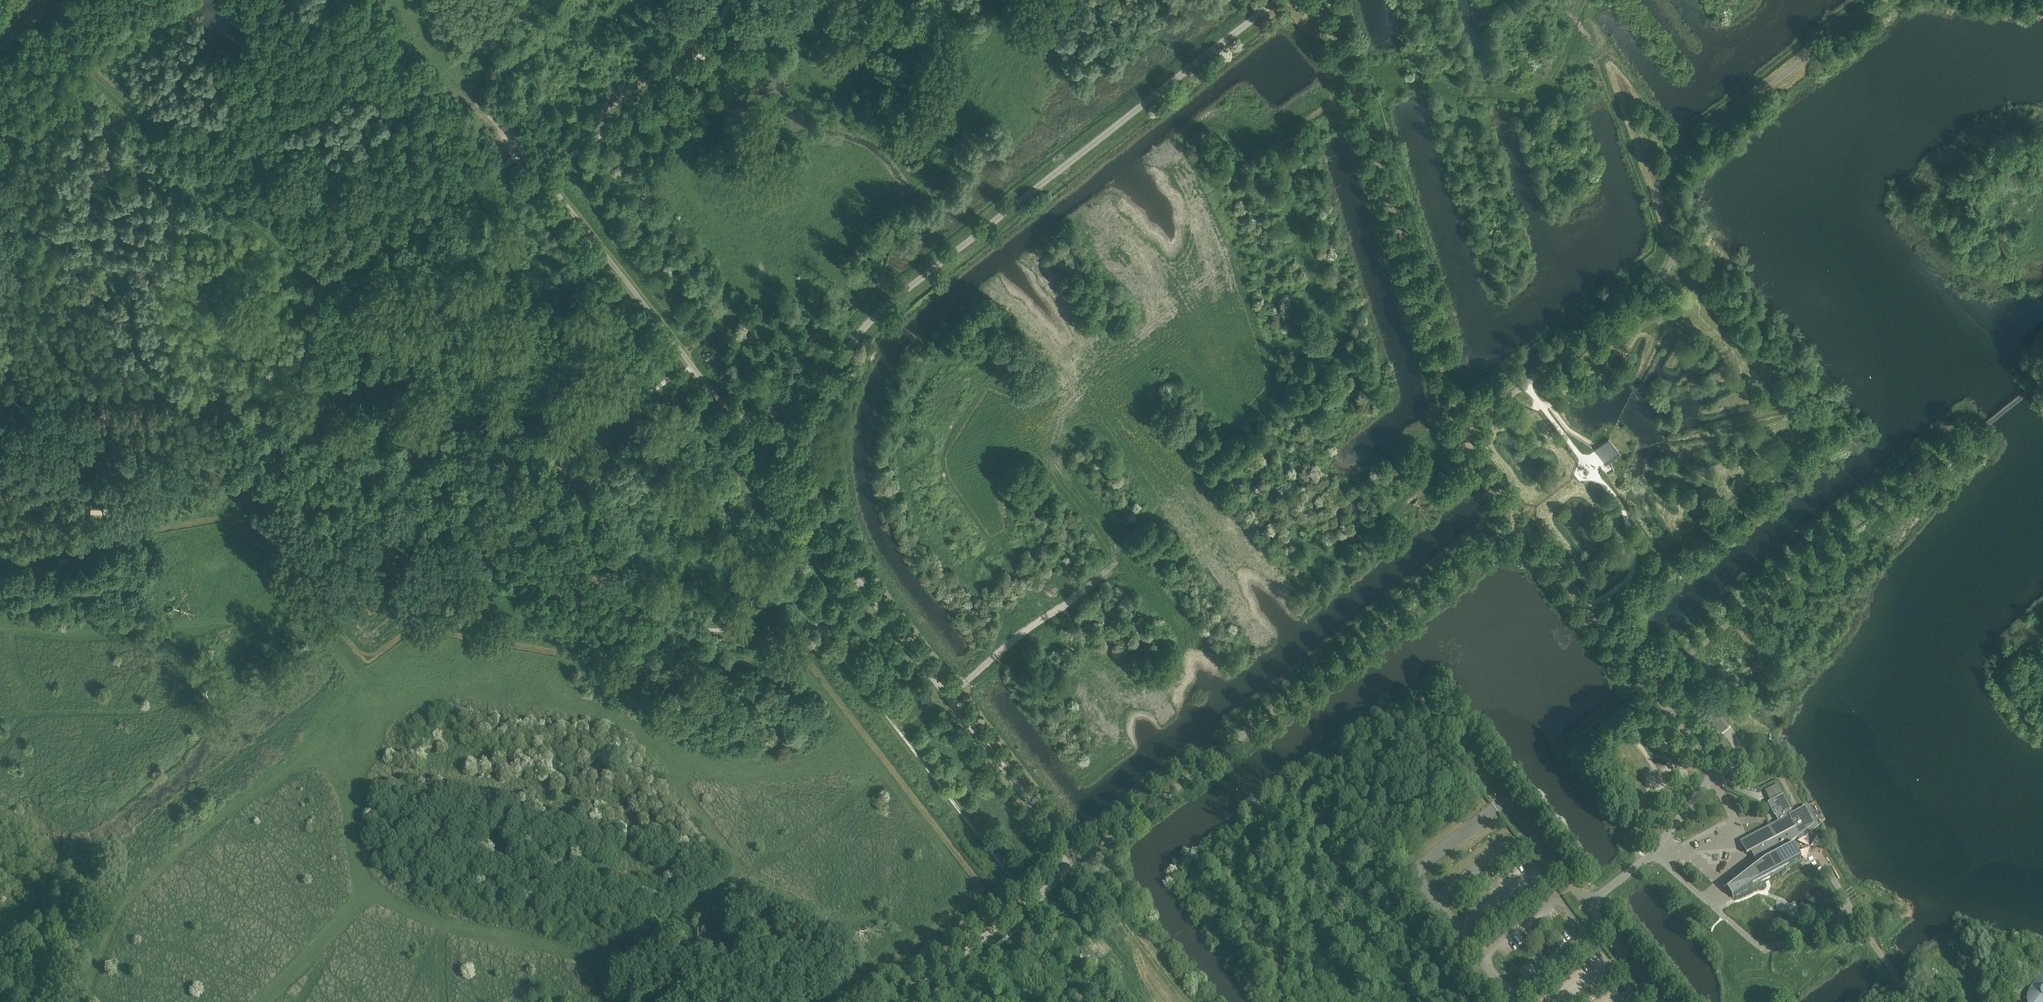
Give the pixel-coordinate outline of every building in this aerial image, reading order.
[(1596,449),(1594,451),(1595,453),(1602,461),(1605,465),(1608,463),(1611,461),(1620,454),(1608,439),(1599,447),(1596,449)] [(1790,843),(1814,825),(1805,807),(1792,814),(1789,810),(1791,810),(1782,795),(1767,803),(1774,816),(1775,816),(1777,821),(1748,836),(1754,847),(1756,846),(1763,858),(1742,871),(1723,885),(1724,886),(1725,885),(1733,897),(1733,898),(1753,888),(1752,886),(1799,861),(1790,843)] [(2036,980),(2031,986),(2026,995),(2025,1001),(2042,1001),(2042,975),(2036,980)]
